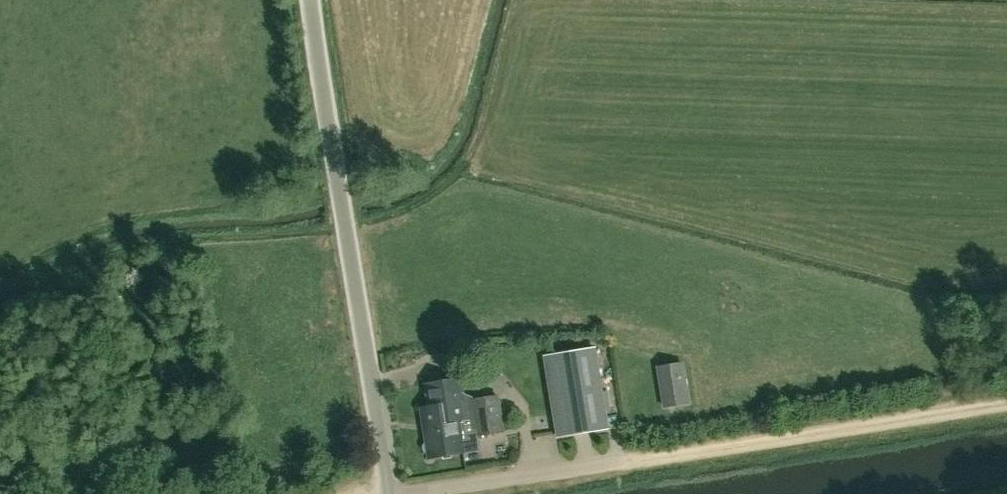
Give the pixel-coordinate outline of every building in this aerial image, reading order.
[(597,350),(548,357),(560,438),(609,431),(597,350)] [(660,371),(662,382),(666,410),(689,406),(684,367),(660,371)] [(422,412),(464,404),(459,378),(425,385),(429,407),(421,408),(422,412)] [(477,436),(505,432),(500,397),(472,401),(477,436)] [(464,404),(422,412),(428,442),(425,444),(424,447),(424,451),(427,453),(430,454),(431,458),(465,451),(459,418),(467,416),(464,404)] [(218,488),(219,493),(240,493),(238,485),(218,488)]
